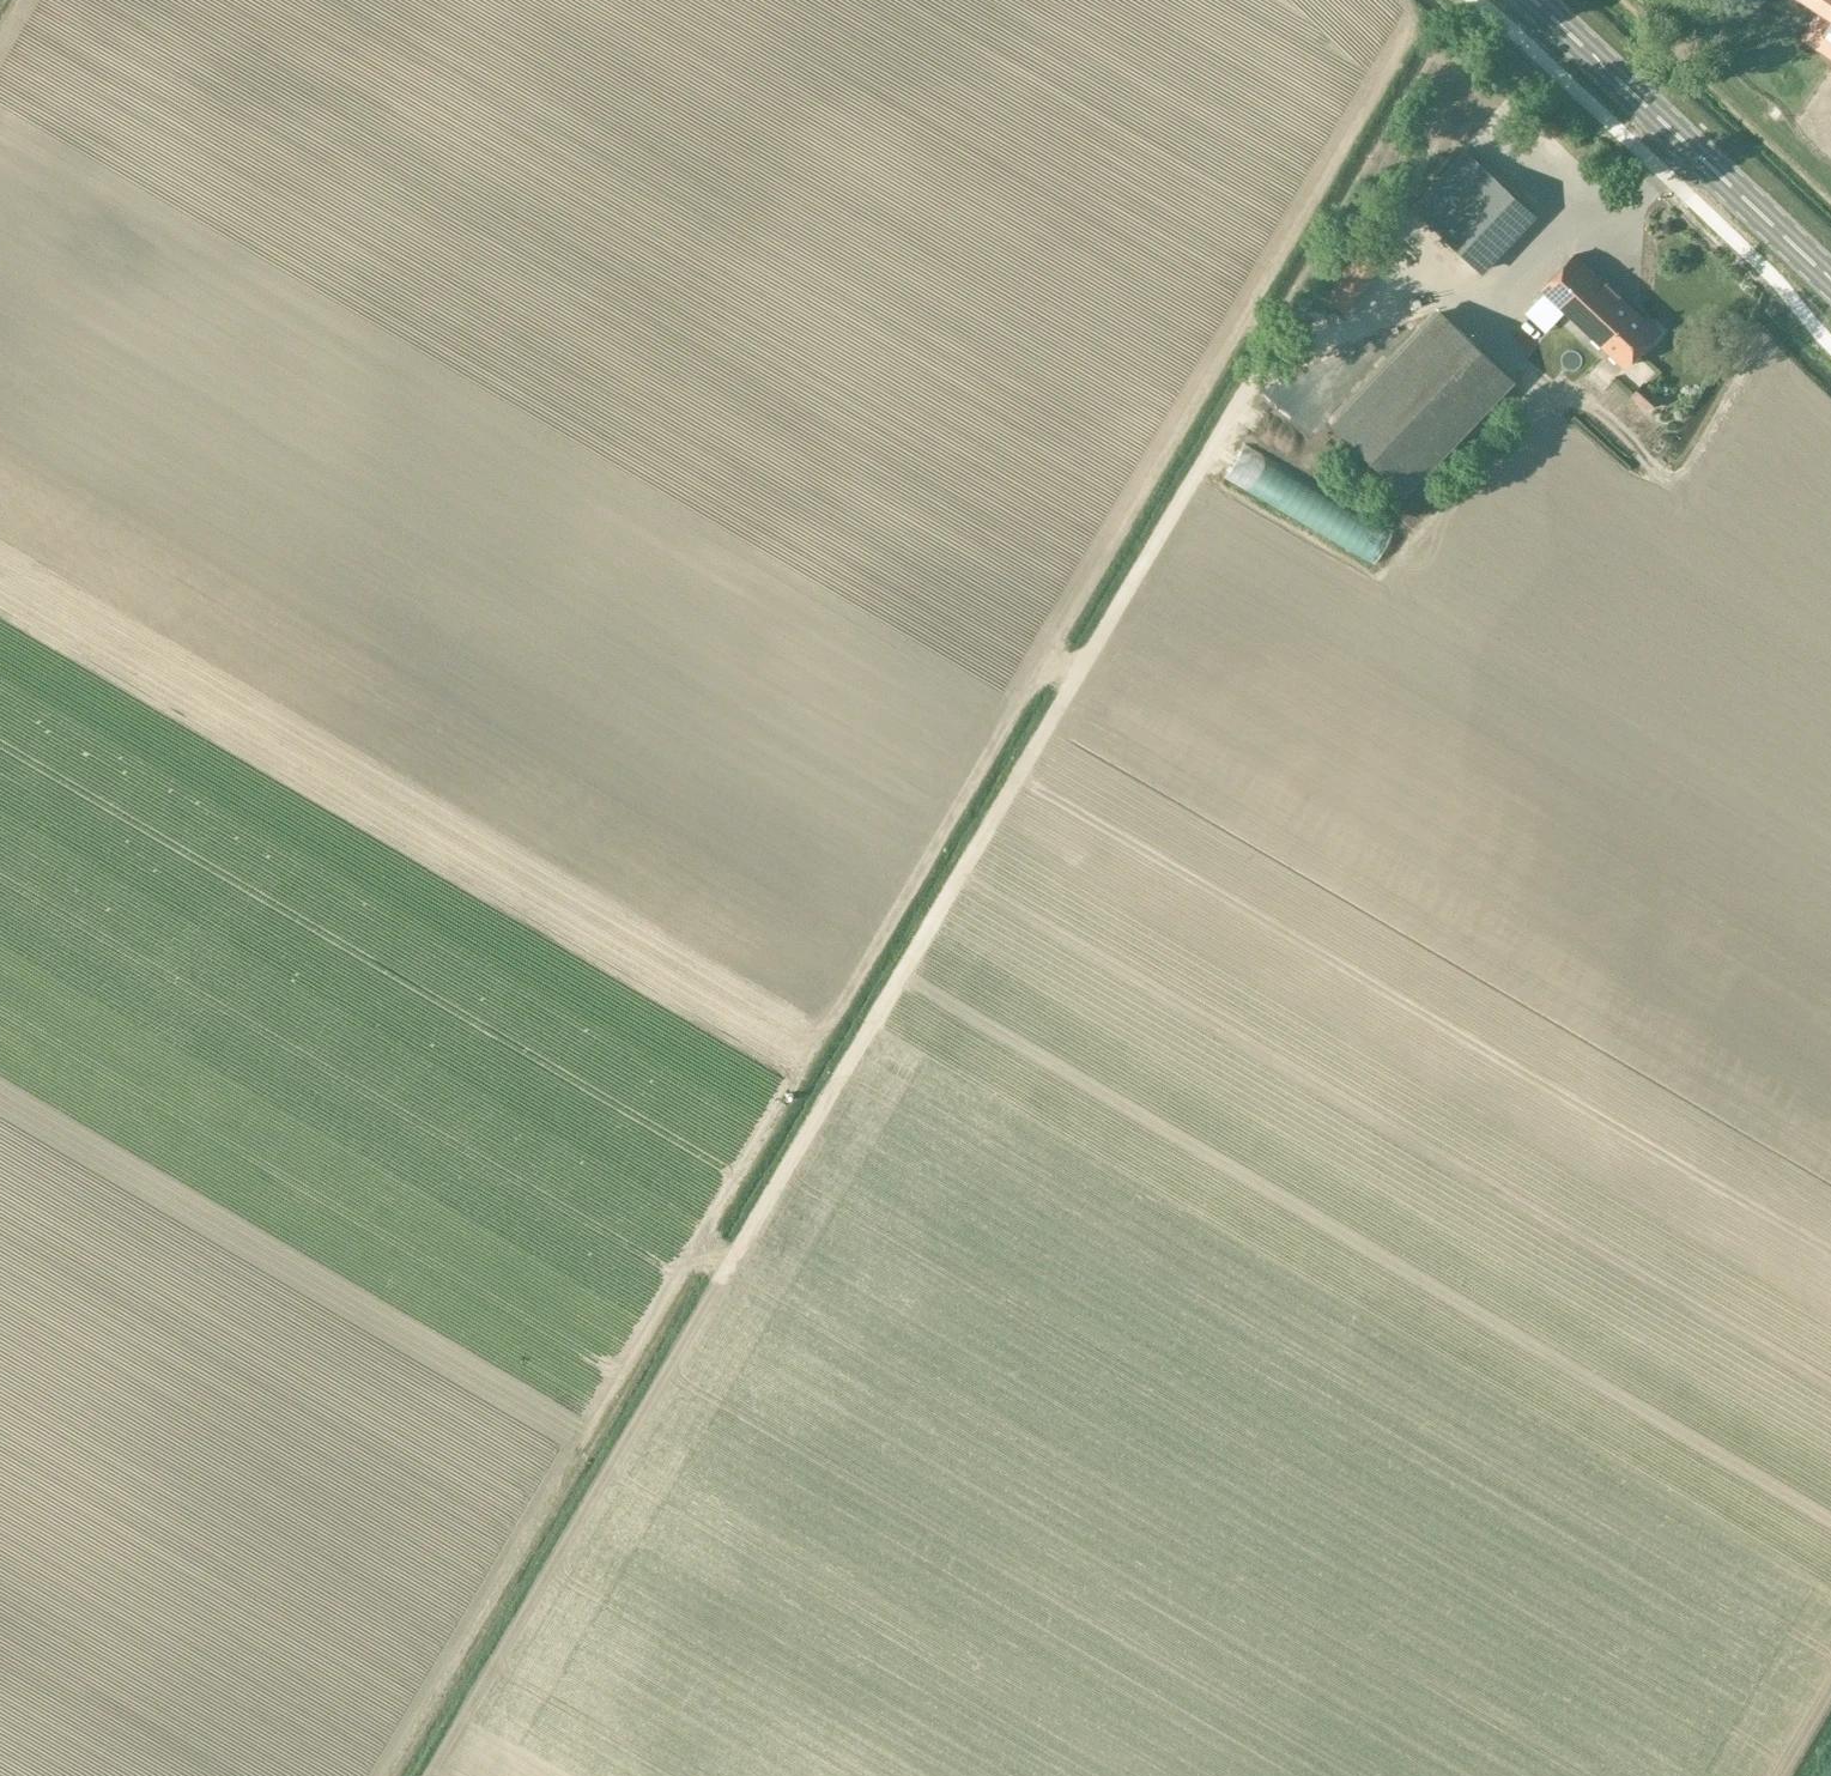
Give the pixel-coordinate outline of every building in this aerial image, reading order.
[(1818,15),(1800,42),(1830,63),(1830,0),(1796,0),(1818,15)] [(1479,272),(1533,214),(1465,151),(1412,209),(1479,272)] [(1347,314),(1378,263),(1356,250),(1326,301),(1347,314)] [(1575,254),(1543,289),(1625,367),(1658,332),(1575,254)] [(1405,488),(1510,378),(1440,312),(1335,421),(1405,488)] [(1375,554),(1388,529),(1235,452),(1223,477),(1375,554)]
